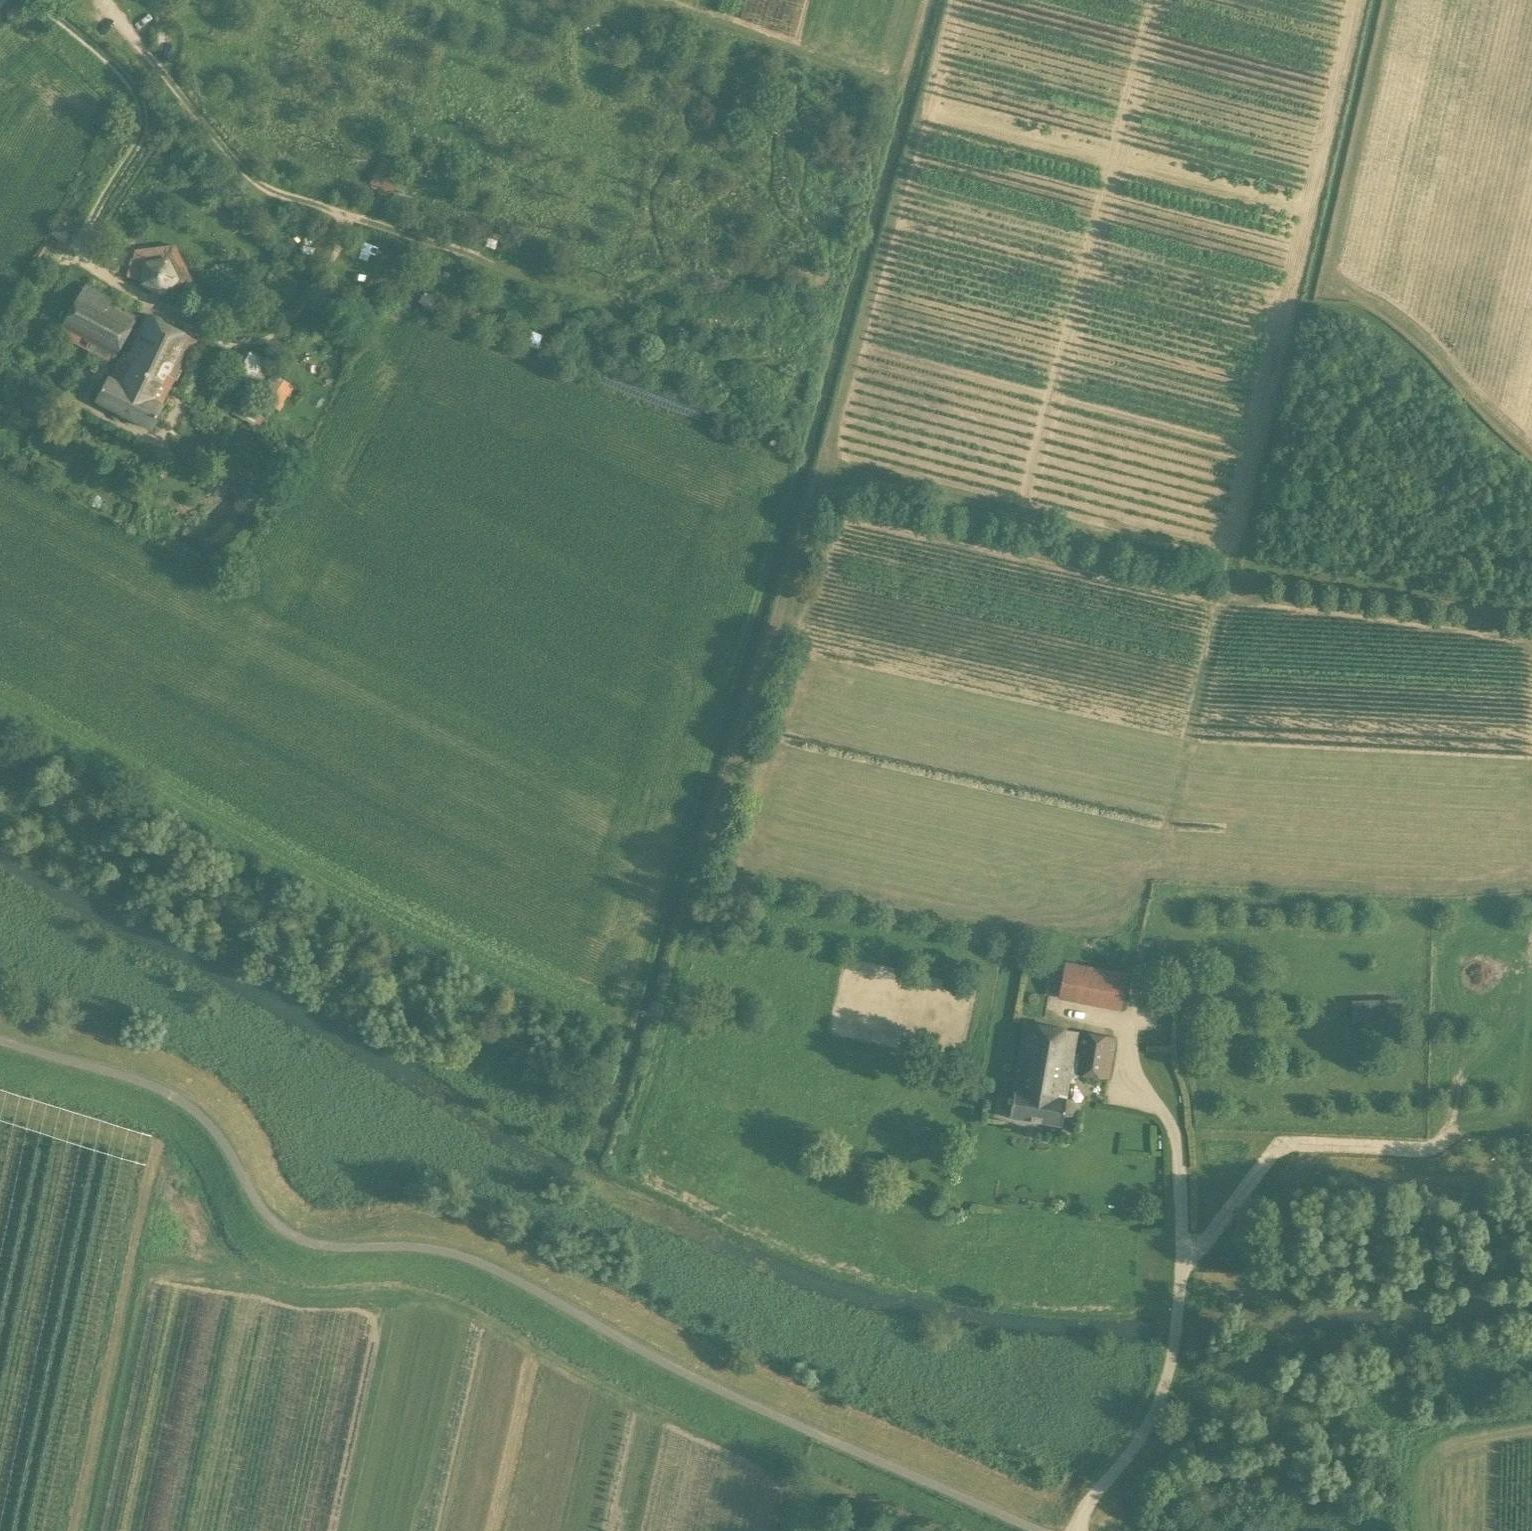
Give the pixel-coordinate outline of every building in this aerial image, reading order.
[(394,191),(402,170),(380,161),(371,182),(394,191)] [(134,250),(129,278),(142,280),(141,284),(161,293),(163,291),(173,302),(191,284),(194,281),(175,244),(134,250)] [(134,321),(107,307),(112,299),(85,285),(61,328),(115,356),(134,321)] [(161,404),(173,379),(175,380),(196,339),(144,314),(123,357),(121,356),(110,378),(108,377),(95,403),(149,430),(162,404),(161,404)] [(259,396),(281,409),(295,385),(274,373),(276,368),(263,360),(265,358),(251,350),(249,352),(245,349),(242,354),(243,354),(230,377),(250,389),(251,388),(261,393),(259,396)] [(263,415),(241,400),(233,412),(255,427),(263,415)] [(1064,961),(1056,1000),(1120,1011),(1127,973),(1064,961)] [(1401,1022),(1401,1000),(1352,1001),(1352,1023),(1401,1022)] [(1079,1032),(1022,1023),(1007,1118),(1060,1127),(1069,1073),(1108,1079),(1115,1038),(1081,1032),(1078,1054),(1075,1054),(1079,1032)]
